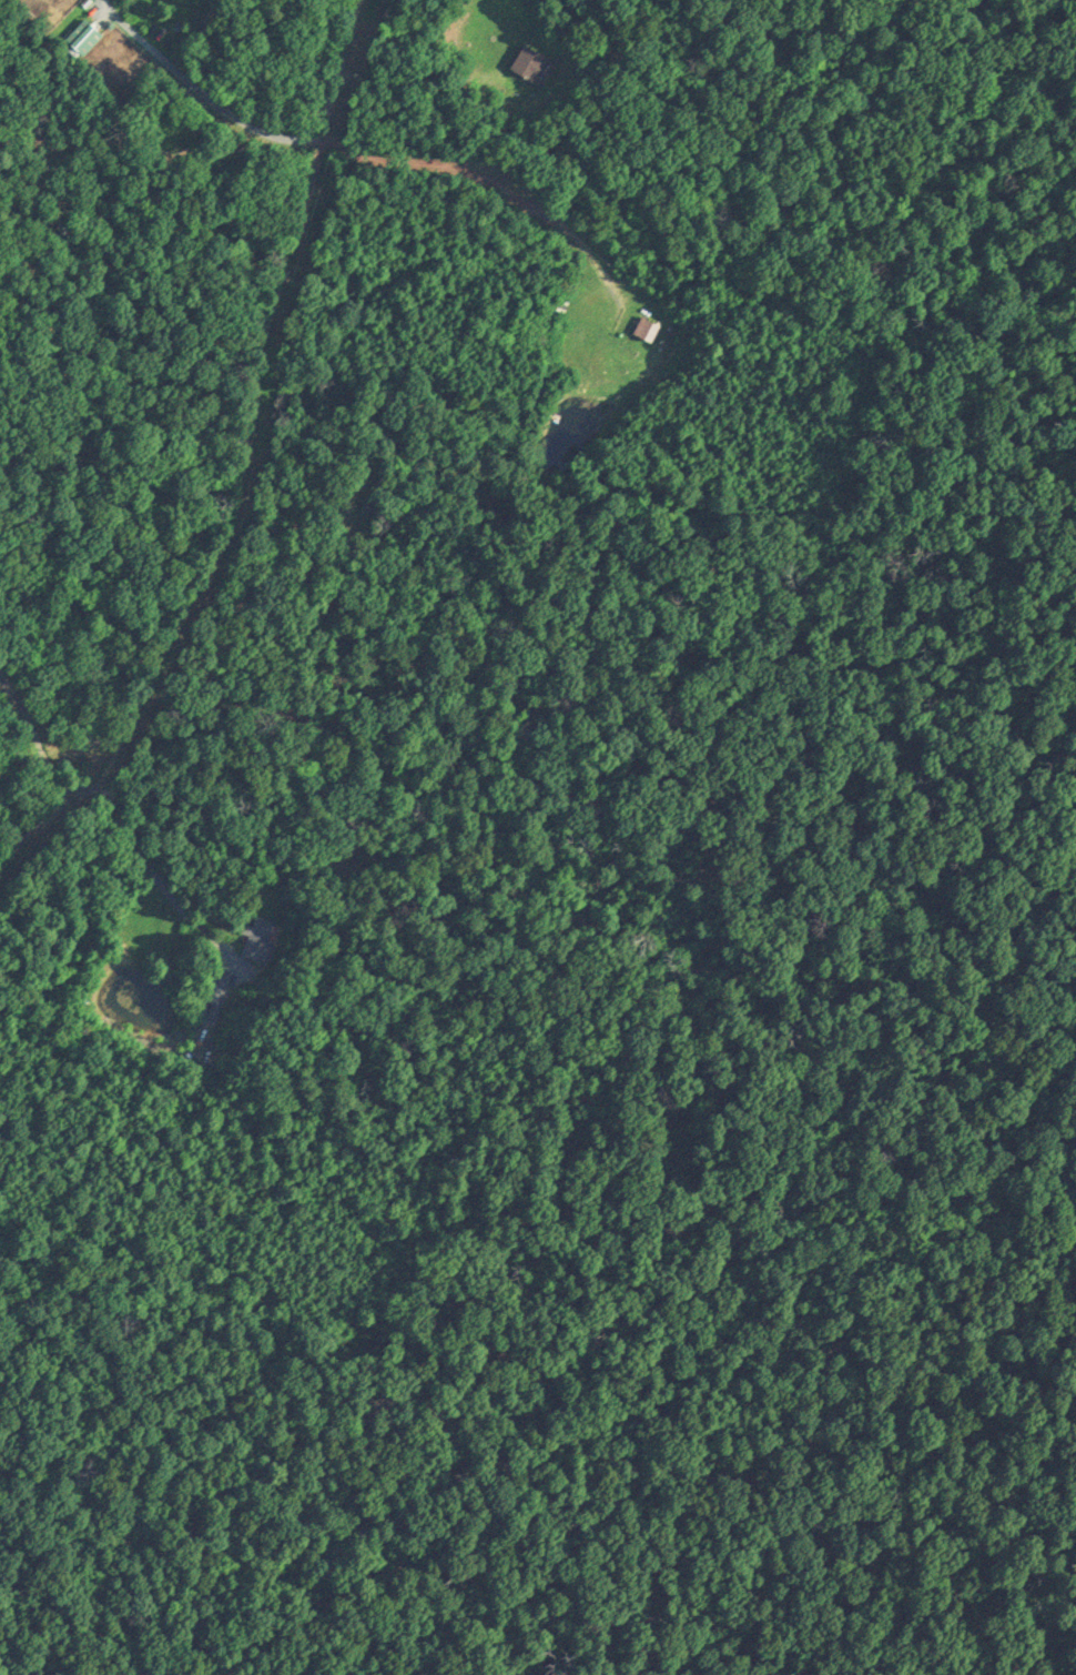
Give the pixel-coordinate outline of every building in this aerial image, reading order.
[(104,32),(88,15),(64,36),(80,54),(104,32)] [(550,60),(526,42),(509,65),(533,83),(550,60)] [(659,323),(644,312),(634,327),(649,337),(659,323)]
